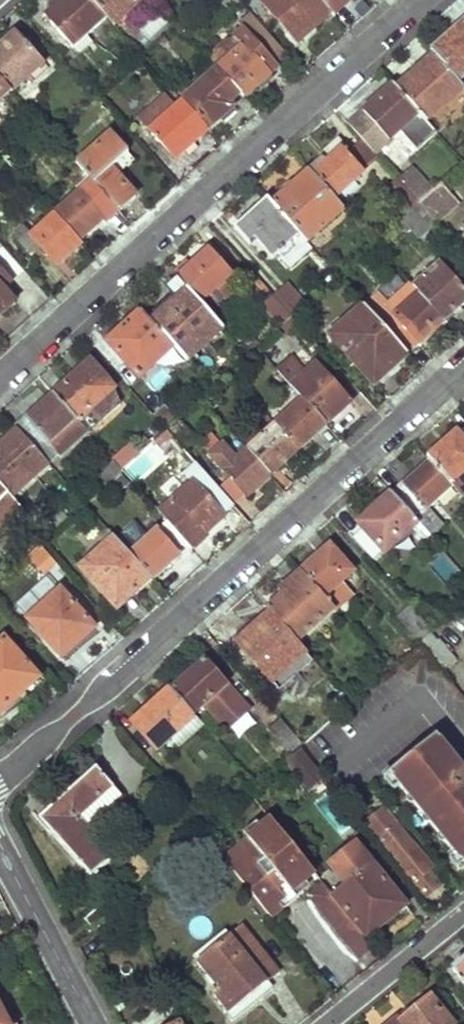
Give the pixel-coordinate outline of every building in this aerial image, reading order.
[(45,18),(75,52),(109,20),(91,0),(65,0),(45,18)] [(109,20),(116,27),(146,0),(91,0),(109,20)] [(237,0),(217,0),(230,16),(241,5),(237,0)] [(295,42),(314,26),(316,29),(333,14),(320,0),(271,0),(264,6),(295,42)] [(333,14),(348,0),(320,0),(333,14)] [(263,29),(252,17),(244,23),(267,48),(274,41),(263,29)] [(263,29),(274,41),(281,36),(271,23),(263,29)] [(434,54),(460,83),(463,80),(463,24),(432,53),(434,54)] [(220,71),(242,95),(246,100),(271,77),(254,57),(262,51),(245,31),(235,41),(243,49),(220,71)] [(0,57),(0,78),(12,90),(14,94),(46,64),(19,35),(3,49),(6,51),(0,57)] [(171,45),(165,38),(158,44),(165,50),(171,45)] [(395,89),(420,116),(427,124),(463,90),(463,87),(460,83),(434,54),(395,89)] [(185,103),(210,131),(234,109),(231,105),(242,95),(220,71),(185,103)] [(12,90),(0,78),(0,101),(12,90)] [(395,89),(394,87),(365,114),(390,142),(420,116),(395,89)] [(177,160),(210,131),(185,103),(173,90),(142,117),(143,122),(177,160)] [(94,183),(119,212),(136,197),(112,170),(128,154),(112,136),(78,166),(94,183)] [(310,173),(335,201),(379,160),(362,142),(349,154),(337,141),(324,152),(328,157),(310,173)] [(310,173),(272,207),(306,244),(344,211),(335,201),(310,173)] [(405,217),(418,205),(410,195),(397,181),(384,193),(405,217)] [(56,217),(80,244),(98,227),(94,223),(100,218),(106,224),(119,212),(94,183),(56,217)] [(418,205),(436,224),(457,206),(440,186),(424,200),(418,205)] [(415,191),(410,195),(418,205),(424,200),(415,191)] [(272,207),(268,201),(234,231),(247,247),(255,240),(272,259),(277,254),(291,269),(311,250),(306,244),(272,207)] [(436,224),(418,205),(405,217),(402,220),(419,240),(436,224)] [(56,217),(55,216),(32,237),(23,227),(14,236),(31,256),(41,247),(58,266),(81,245),(80,244),(56,217)] [(209,254),(179,281),(210,316),(232,296),(222,286),(231,278),(209,254)] [(444,323),(463,305),(463,290),(441,265),(414,288),(444,323)] [(15,304),(4,291),(12,284),(0,271),(0,317),(15,304)] [(210,316),(179,281),(168,291),(177,302),(151,326),(173,350),(186,364),(224,332),(210,316)] [(288,284),(273,297),(292,319),(307,306),(288,284)] [(366,311),(406,356),(444,323),(414,288),(412,286),(387,308),(379,299),(366,311)] [(292,319),(273,297),(263,307),(282,329),(292,319)] [(366,311),(362,307),(330,338),(374,386),(406,356),(366,311)] [(151,326),(141,315),(108,345),(140,380),(173,350),(151,326)] [(303,401),(326,427),(350,405),(315,367),(304,377),(291,361),(278,373),(303,401)] [(54,398),(77,423),(79,425),(114,392),(89,366),(54,398)] [(222,404),(211,391),(202,400),(213,412),(222,404)] [(50,448),(77,423),(54,398),(27,422),(24,419),(14,427),(17,430),(49,466),(59,458),(50,448)] [(275,428),(298,452),(326,427),(303,401),(275,428)] [(166,432),(177,422),(165,409),(154,419),(166,432)] [(177,422),(166,432),(183,450),(194,440),(177,422)] [(275,428),(248,451),(270,476),(298,452),(275,428)] [(14,500),(50,467),(49,466),(17,430),(0,445),(0,486),(14,500)] [(183,450),(166,432),(154,444),(170,461),(183,450)] [(459,434),(429,460),(431,462),(451,485),(463,473),(463,439),(459,434)] [(122,472),(135,461),(141,455),(132,445),(112,462),(114,464),(122,472)] [(248,451),(245,447),(227,464),(218,456),(213,461),(247,497),(270,476),(248,451)] [(145,472),(135,461),(122,472),(132,484),(145,472)] [(451,485),(431,462),(404,486),(403,484),(391,492),(393,495),(416,522),(453,489),(451,485)] [(105,487),(122,472),(114,464),(97,478),(105,487)] [(172,528),(193,552),(204,542),(201,537),(222,518),(192,485),(159,514),(172,528)] [(22,510),(14,500),(0,486),(0,530),(22,510)] [(416,522),(393,495),(359,525),(387,554),(414,530),(419,536),(416,538),(422,545),(430,538),(416,522)] [(193,552),(172,528),(163,537),(157,531),(129,556),(148,576),(153,581),(180,557),(183,561),(193,552)] [(129,556),(114,539),(81,568),(115,606),(148,576),(129,556)] [(331,547),(302,573),(323,598),(325,597),(336,609),(352,595),(341,583),(353,572),(331,547)] [(442,553),(427,565),(445,588),(460,576),(442,553)] [(323,598),(302,573),(286,587),(288,591),(267,610),(270,613),(297,644),(334,611),(323,598)] [(96,631),(60,592),(27,622),(63,661),(96,631)] [(425,629),(408,609),(397,619),(414,637),(425,629)] [(297,644),(270,613),(238,643),(274,684),(305,654),(297,644)] [(5,642),(0,647),(0,717),(39,681),(5,642)] [(456,660),(442,643),(430,654),(444,670),(456,660)] [(205,662),(172,691),(194,716),(205,706),(224,727),(246,708),(205,662)] [(194,716),(172,691),(135,724),(157,750),(196,717),(194,716)] [(301,744),(280,720),(268,731),(288,755),(301,744)] [(437,736),(383,780),(392,792),(399,786),(455,851),(447,858),(457,870),(463,864),(463,768),(437,736)] [(324,777),(303,751),(287,764),(308,790),(324,777)] [(121,797),(96,770),(48,814),(59,826),(51,833),(93,878),(114,859),(87,830),(121,797)] [(383,842),(427,897),(439,887),(426,873),(431,869),(383,811),(366,826),(381,844),(383,842)] [(271,918),(304,891),(300,886),(315,874),(271,820),(262,826),(257,820),(244,831),(249,836),(222,858),(271,918)] [(333,898),(366,939),(384,925),(381,920),(403,901),(356,845),(330,867),(346,887),(333,898)] [(333,898),(322,883),(307,896),(359,959),(373,948),(366,939),(333,898)] [(279,975),(241,929),(196,966),(218,992),(212,996),(233,1022),(274,990),(268,983),(279,975)] [(452,968),(463,982),(463,959),(452,968)] [(0,989),(0,1023),(18,1023),(0,989)] [(430,996),(403,1019),(400,1016),(391,1023),(452,1023),(430,996)]
